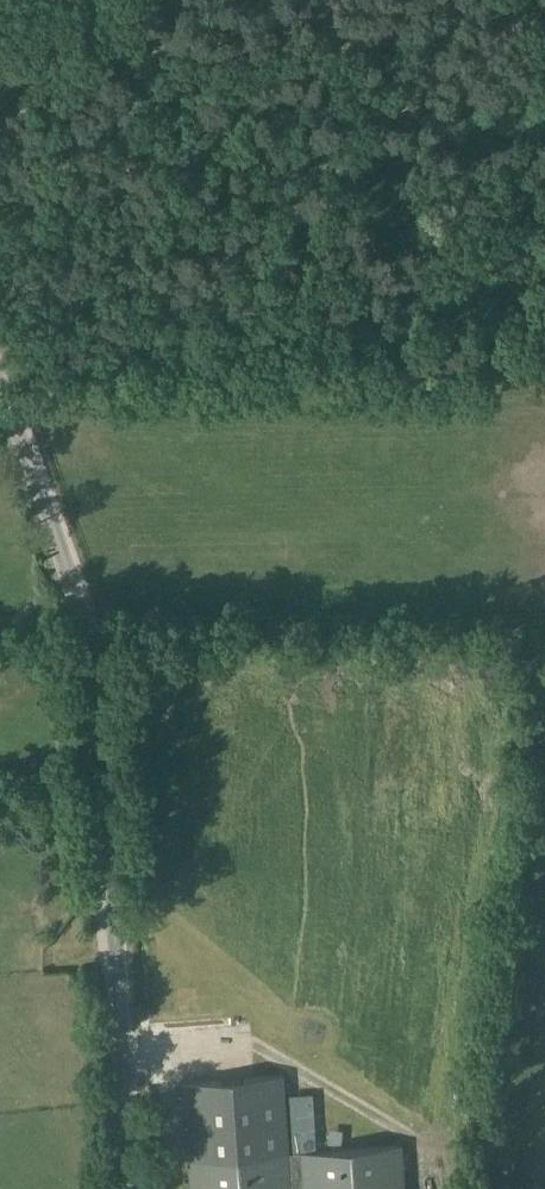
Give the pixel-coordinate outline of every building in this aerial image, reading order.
[(266,1042),(268,1107),(294,1106),(293,1079),(393,1075),(391,1037),(266,1042)] [(188,1161),(190,1188),(404,1188),(401,1145),(188,1161)]
